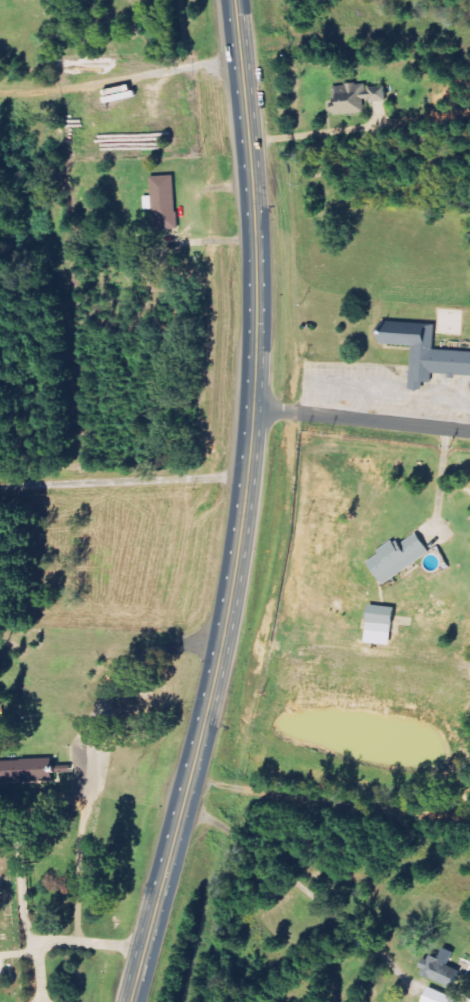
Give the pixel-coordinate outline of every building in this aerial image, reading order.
[(366,113),(365,103),(388,101),(387,90),(371,91),(371,83),(332,86),(334,116),(366,113)] [(152,177),(154,230),(178,230),(176,176),(152,177)] [(410,390),(424,391),(424,383),(432,384),(433,375),(449,375),(449,376),(469,377),(469,352),(435,351),(436,326),(401,325),(400,333),(382,332),(381,345),(412,346),(410,390)] [(431,555),(418,534),(400,545),(397,541),(367,560),(383,585),(431,555)] [(395,608),(370,606),(366,644),(392,646),(395,608)] [(2,782),(48,783),(48,761),(0,761),(0,787),(2,787),(2,782)] [(440,958),(430,954),(420,974),(452,989),(461,970),(450,965),(455,952),(445,948),(440,958)] [(430,987),(424,1001),(457,1001),(458,999),(430,987)]
